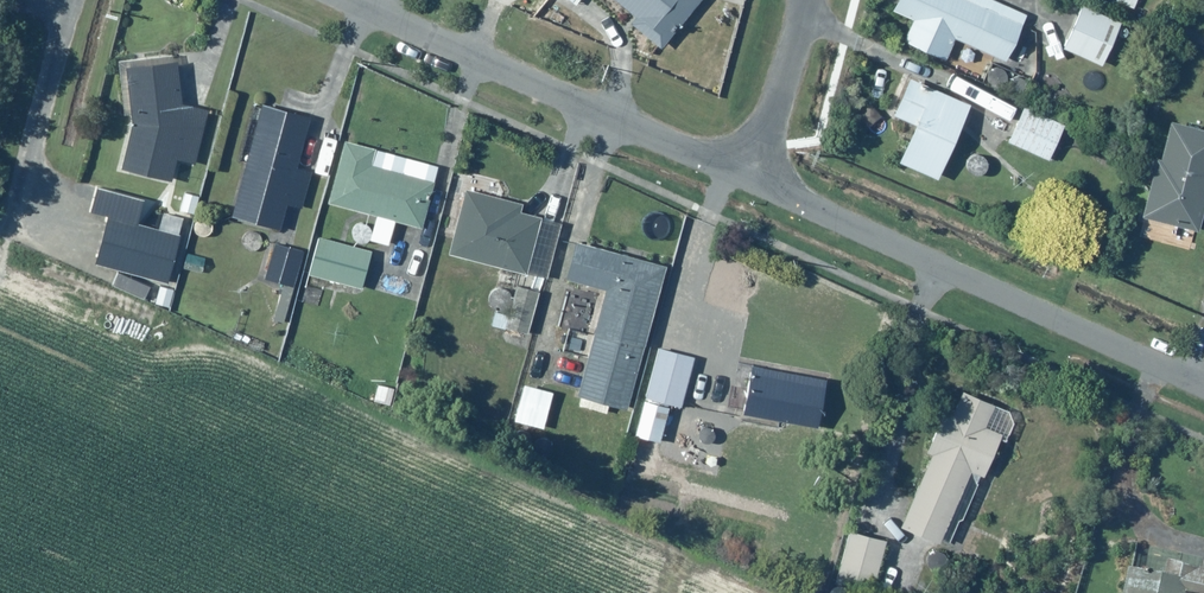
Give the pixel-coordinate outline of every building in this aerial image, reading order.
[(633,15),(629,19),(635,25),(626,34),(647,53),(697,0),(617,0),(633,15)] [(995,0),(893,0),(890,8),(911,18),(902,38),(945,58),(954,38),(1003,60),(1025,13),(995,0)] [(1121,17),(1081,0),(1061,47),(1101,64),(1121,17)] [(1133,10),(1137,0),(1113,0),(1133,10)] [(174,51),(118,58),(127,129),(122,169),(174,181),(179,159),(195,163),(207,109),(180,103),(174,51)] [(968,103),(905,74),(888,110),(913,122),(897,159),(935,176),(968,103)] [(307,113),(257,101),(231,214),(280,225),(285,203),(304,207),(313,170),(294,165),(307,113)] [(1025,102),(1007,139),(1048,159),(1066,122),(1025,102)] [(1167,119),(1142,212),(1199,227),(1203,207),(1203,129),(1167,119)] [(439,164),(343,139),(327,203),(375,216),(370,237),(390,242),(395,223),(422,230),(439,164)] [(520,200),(465,187),(450,252),(529,271),(543,216),(518,210),(520,200)] [(94,261),(166,280),(179,232),(107,213),(94,261)] [(372,250),(319,233),(308,269),(361,286),(372,250)] [(667,267),(572,239),(561,275),(608,290),(574,403),(607,413),(610,401),(626,405),(667,267)] [(305,249),(275,240),(263,276),(282,282),(270,320),(281,324),(305,249)] [(116,274),(112,284),(143,297),(148,287),(116,274)] [(175,289),(158,282),(151,301),(168,307),(175,289)] [(538,288),(517,283),(507,327),(528,332),(538,288)] [(643,394),(670,403),(680,405),(694,356),(657,345),(643,394)] [(826,379),(753,364),(743,412),(817,427),(826,379)] [(982,479),(1000,434),(984,427),(992,406),(959,392),(953,408),(943,404),(925,450),(932,453),(903,525),(938,539),(965,472),(982,479)] [(670,403),(643,394),(631,436),(659,444),(670,403)] [(887,536),(848,525),(833,581),(872,592),(887,536)] [(1127,592),(1203,592),(1203,565),(1140,547),(1127,592)]
